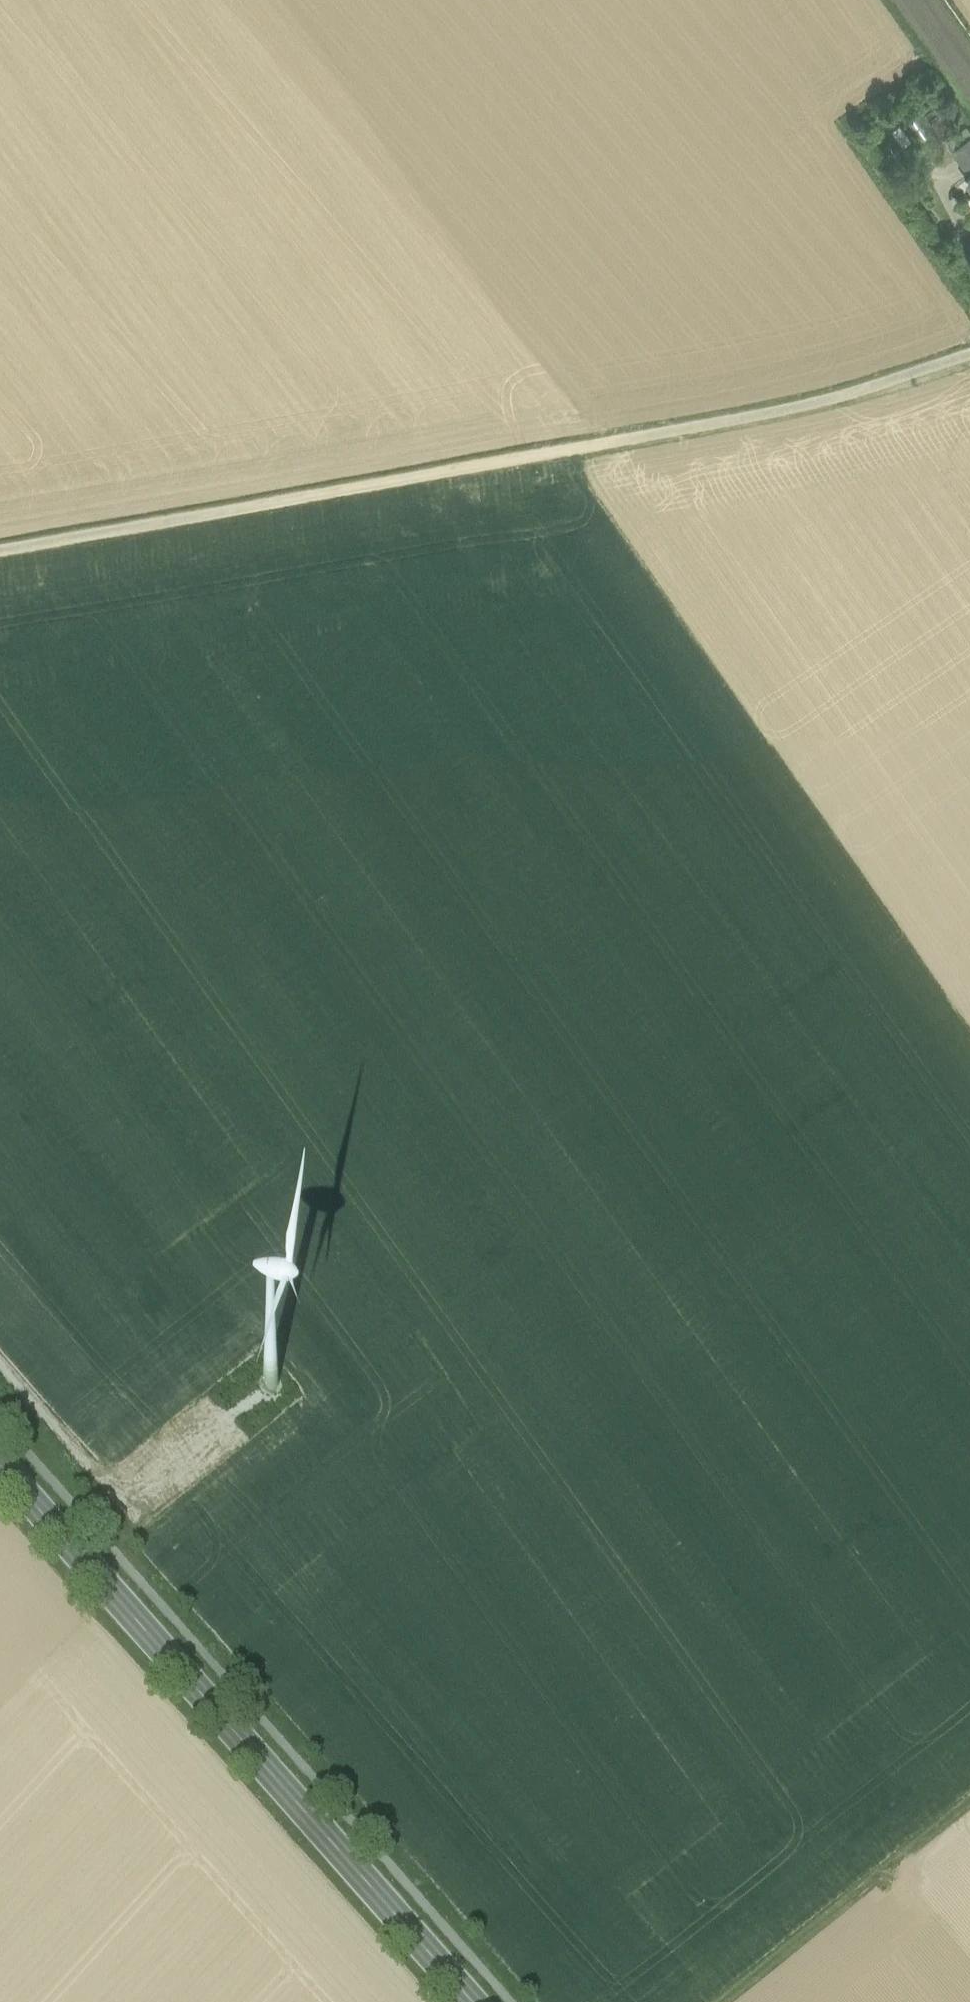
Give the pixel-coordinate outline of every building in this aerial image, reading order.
[(954,151),(969,172),(969,138),(954,151)]
